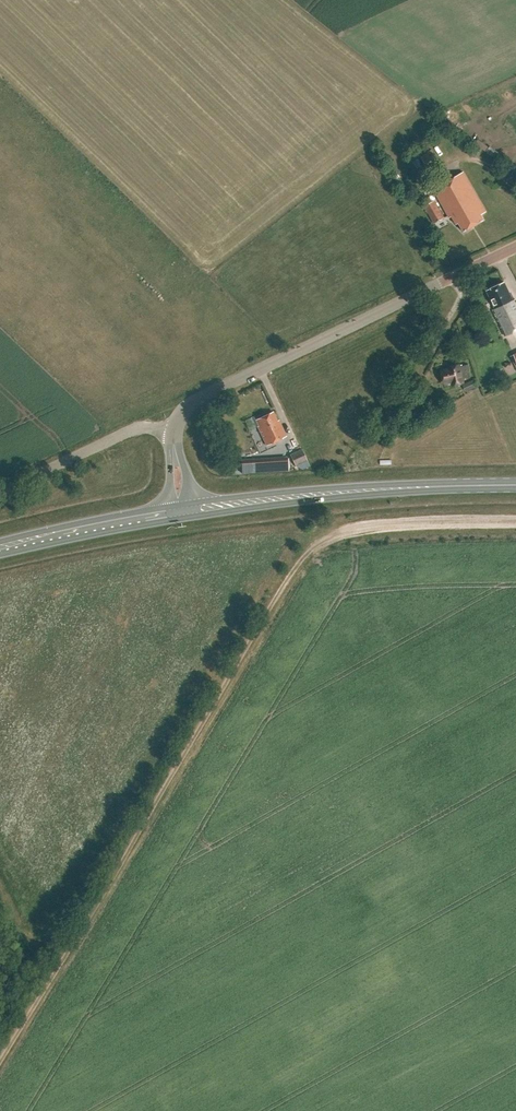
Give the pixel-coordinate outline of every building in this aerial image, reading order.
[(494,145),(487,150),(495,160),(501,155),(494,145)] [(420,156),(427,166),(438,159),(431,148),(420,156)] [(456,226),(458,224),(463,232),(485,220),(481,214),(486,211),(464,172),(433,189),(449,218),(451,217),(456,226)] [(435,199),(424,206),(434,223),(445,217),(435,199)] [(504,282),(488,290),(497,309),(493,311),(506,336),(515,331),(515,300),(513,301),(504,282)] [(449,370),(442,371),(445,383),(453,381),(454,385),(463,382),(461,374),(470,372),(468,365),(460,367),(459,365),(448,368),(449,370)] [(475,378),(462,384),(465,391),(478,386),(475,378)] [(278,419),(276,419),(273,411),(256,419),(258,425),(267,446),(286,437),(278,419)] [(301,448),(290,453),(295,466),(307,461),(301,448)] [(273,457),(246,460),(247,471),(274,468),(273,457)]
